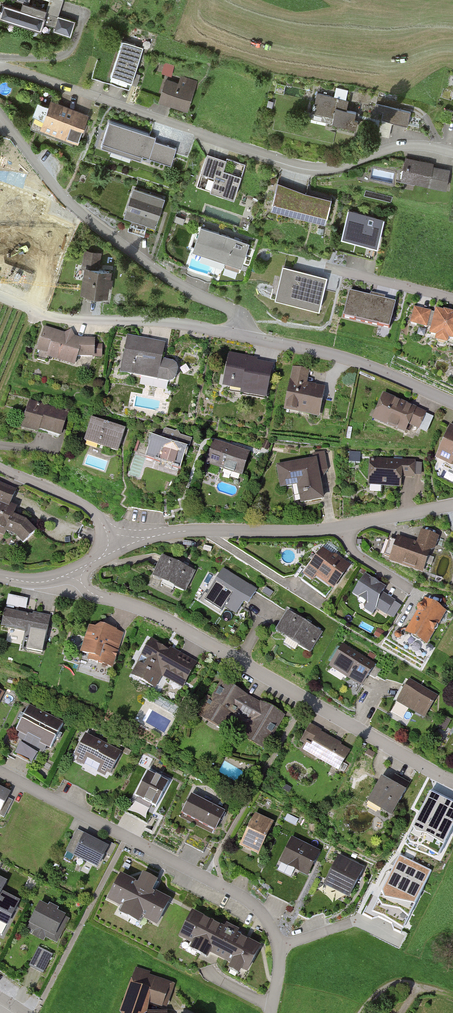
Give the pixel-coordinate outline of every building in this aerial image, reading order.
[(0,18),(43,32),(45,25),(55,29),(54,32),(71,38),(76,22),(49,13),(49,11),(30,5),(31,0),(19,0),(18,1),(25,3),(23,10),(5,4),(0,18)] [(134,83),(144,48),(122,42),(113,77),(134,83)] [(168,81),(161,102),(189,111),(198,83),(182,78),(180,85),(168,81)] [(350,101),(318,94),(314,113),(335,118),(334,124),(358,130),(362,115),(348,111),(350,101)] [(90,116),(51,102),(41,131),(80,145),(90,116)] [(411,114),(379,106),(376,119),(408,126),(411,114)] [(170,162),(176,146),(155,139),(157,134),(108,118),(101,139),(170,162)] [(247,166),(209,155),(199,188),(237,199),(247,166)] [(435,165),(407,160),(403,181),(448,190),(451,172),(434,169),(435,165)] [(43,205),(28,201),(33,184),(14,178),(0,224),(0,225),(34,235),(43,205)] [(278,186),(273,212),(328,224),(334,198),(278,186)] [(166,198),(135,190),(127,217),(159,225),(166,198)] [(386,220),(350,212),(344,241),(380,248),(386,220)] [(252,243),(201,227),(194,250),(245,265),(252,243)] [(326,276),(283,265),(275,298),(318,308),(326,276)] [(114,272),(85,269),(82,294),(111,297),(114,272)] [(350,294),(345,319),(392,330),(398,305),(350,294)] [(438,311),(437,314),(417,309),(413,325),(433,330),(432,336),(439,338),(437,343),(449,346),(451,341),(452,341),(452,315),(438,311)] [(97,341),(82,340),(46,329),(38,352),(50,356),(49,360),(76,369),(79,360),(104,360),(104,347),(96,347),(97,341)] [(163,363),(166,345),(129,338),(122,374),(176,385),(180,366),(163,363)] [(273,365),(230,355),(222,387),(266,397),(273,365)] [(293,381),(286,413),(321,420),(328,388),(293,381)] [(383,395),(372,420),(415,438),(425,413),(383,395)] [(32,402),(23,429),(62,443),(71,416),(32,402)] [(124,430),(93,421),(86,442),(118,451),(124,430)] [(452,427),(438,459),(452,466),(452,427)] [(189,449),(154,440),(149,460),(184,469),(189,449)] [(251,453),(215,442),(208,466),(244,477),(251,453)] [(317,459),(277,467),(282,491),(299,487),(302,506),(325,501),(317,459)] [(417,462),(371,461),(370,488),(403,489),(403,478),(416,479),(417,462)] [(0,484),(0,536),(5,538),(7,534),(17,537),(23,545),(37,534),(28,523),(14,517),(16,511),(11,509),(18,492),(0,484)] [(400,537),(391,562),(426,574),(438,537),(423,532),(419,544),(400,537)] [(325,551),(308,574),(332,592),(350,569),(325,551)] [(199,573),(163,557),(153,579),(189,595),(199,573)] [(256,591),(224,572),(207,600),(239,619),(256,591)] [(404,597),(367,577),(355,598),(392,619),(404,597)] [(28,608),(29,597),(8,595),(7,606),(28,608)] [(426,600),(407,634),(429,646),(448,612),(426,600)] [(52,619),(6,611),(3,629),(26,634),(23,653),(45,657),(52,619)] [(323,634),(288,613),(277,632),(312,653),(323,634)] [(114,671),(124,635),(93,626),(82,662),(114,671)] [(199,665),(153,640),(133,677),(157,690),(164,678),(186,689),(199,665)] [(346,646),(332,668),(363,686),(376,665),(346,646)] [(439,698),(410,681),(398,703),(426,720),(439,698)] [(286,717),(221,683),(203,718),(227,731),(233,720),(249,728),(243,739),(267,752),(286,717)] [(67,724),(31,707),(16,738),(51,755),(67,724)] [(351,750),(311,726),(297,749),(337,772),(351,750)] [(87,735),(73,760),(110,780),(124,754),(87,735)] [(15,754),(34,763),(39,752),(20,743),(15,754)] [(172,785),(150,773),(137,797),(158,809),(172,785)] [(386,777),(370,805),(393,818),(409,790),(386,777)] [(0,788),(0,813),(10,793),(0,788)] [(192,796),(180,819),(213,836),(225,812),(192,796)] [(430,796),(420,821),(452,834),(452,805),(430,796)] [(274,824),(258,816),(243,849),(259,856),(274,824)] [(109,847),(85,836),(75,859),(98,870),(109,847)] [(322,855),(291,839),(279,863),(310,879),(322,855)] [(368,869),(339,857),(324,890),(353,903),(368,869)] [(399,857),(371,913),(403,929),(431,873),(399,857)] [(138,884),(121,875),(108,901),(122,909),(118,916),(139,926),(142,920),(157,927),(170,900),(154,892),(158,883),(143,875),(138,884)] [(1,923),(14,900),(0,892),(0,922),(1,923)] [(70,920),(41,905),(29,929),(58,944),(70,920)] [(264,947),(190,910),(177,936),(250,973),(264,947)] [(54,957),(40,950),(30,969),(44,976),(54,957)] [(125,1012),(150,1012),(151,1008),(167,1012),(176,985),(136,973),(125,1012)]
